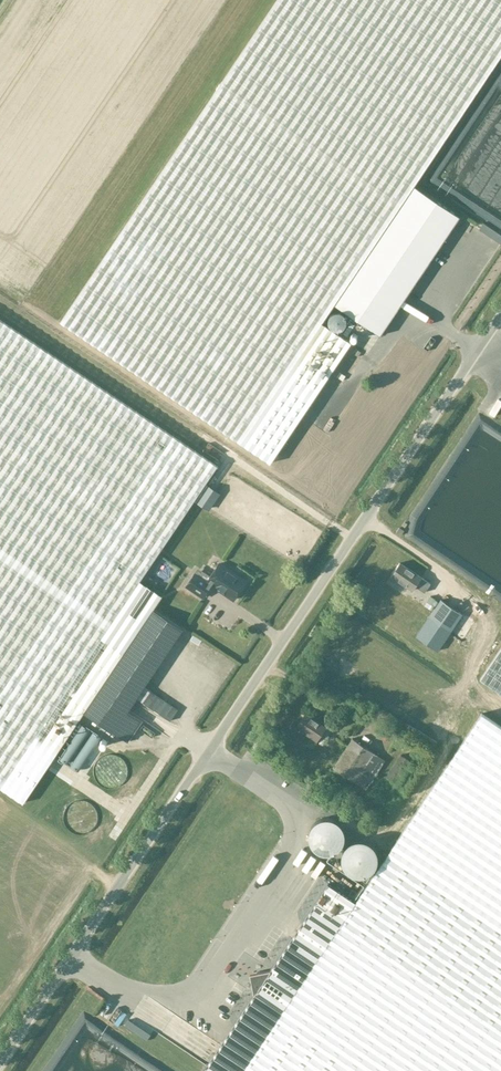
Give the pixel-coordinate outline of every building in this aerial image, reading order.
[(60,322),(270,463),(351,343),(322,323),(334,304),(380,335),(460,217),(414,186),(500,56),(500,0),(277,0),(60,322)] [(460,179),(480,201),(480,205),(491,217),(492,217),(499,224),(500,221),(500,160),(473,158),(460,171),(460,179)] [(338,311),(337,311),(335,311),(333,312),(332,313),(330,314),(329,316),(329,317),(328,319),(328,321),(329,323),(329,324),(330,326),(332,327),(333,328),(335,329),(337,329),(338,329),(340,329),(342,328),(343,328),(344,326),(346,325),(346,323),(347,322),(347,320),(347,318),(346,317),(345,315),(344,314),(343,313),(342,312),(340,311),(338,311)] [(1,788),(23,802),(54,757),(84,713),(128,742),(143,720),(128,710),(182,629),(131,594),(217,466),(0,320),(0,787),(1,788)] [(359,357),(362,351),(354,347),(351,354),(359,357)] [(342,358),(338,364),(345,368),(349,362),(342,358)] [(207,486),(197,502),(210,511),(222,495),(207,486)] [(431,583),(422,577),(400,563),(391,576),(413,590),(416,586),(425,592),(431,583)] [(198,568),(195,573),(186,587),(203,598),(212,586),(234,600),(246,582),(219,564),(210,577),(198,568)] [(463,614),(441,600),(429,618),(451,632),(463,614)] [(480,679),(500,693),(500,647),(480,679)] [(481,713),(355,901),(328,883),(270,969),(250,973),(254,993),(202,1070),(500,1070),(500,726),(481,713)] [(326,739),(330,732),(325,728),(325,727),(305,714),(296,727),(317,740),(320,735),(326,739)] [(82,723),(60,758),(80,771),(98,742),(105,746),(109,738),(94,729),(79,753),(75,750),(89,727),(82,723)] [(354,782),(373,753),(352,738),(333,767),(354,782)] [(373,753),(354,782),(366,790),(385,761),(373,753)] [(399,786),(414,765),(400,755),(386,776),(399,786)] [(337,851),(340,849),(342,846),(344,843),(345,839),(345,836),(345,832),(344,829),(342,826),(340,823),(337,821),(334,819),(331,818),(328,818),(324,818),(321,819),(317,820),(315,823),(312,825),(311,828),(310,832),(309,835),(309,839),(310,842),(312,845),(314,848),(317,850),(320,852),(323,853),(327,854),(330,853),(334,852),(337,851)] [(276,861),(287,845),(279,840),(269,856),(276,861)] [(370,843),(367,841),(364,840),(360,840),(357,840),(353,841),(350,843),(347,845),(345,848),(343,851),(342,854),(342,858),(342,861),(343,865),(345,868),(347,871),(350,873),(353,875),(356,876),(360,876),(363,876),(367,875),(370,873),(373,871),(375,868),(377,865),(378,861),(378,858),(378,854),(377,851),(375,848),(373,845),(370,843)] [(290,860),(298,864),(307,848),(300,844),(290,860)] [(307,850),(300,867),(308,870),(315,853),(307,850)] [(251,885),(258,890),(274,864),(267,859),(251,885)] [(208,947),(192,972),(199,977),(215,952),(208,947)] [(119,1027),(127,1016),(118,1008),(109,1019),(119,1027)]
